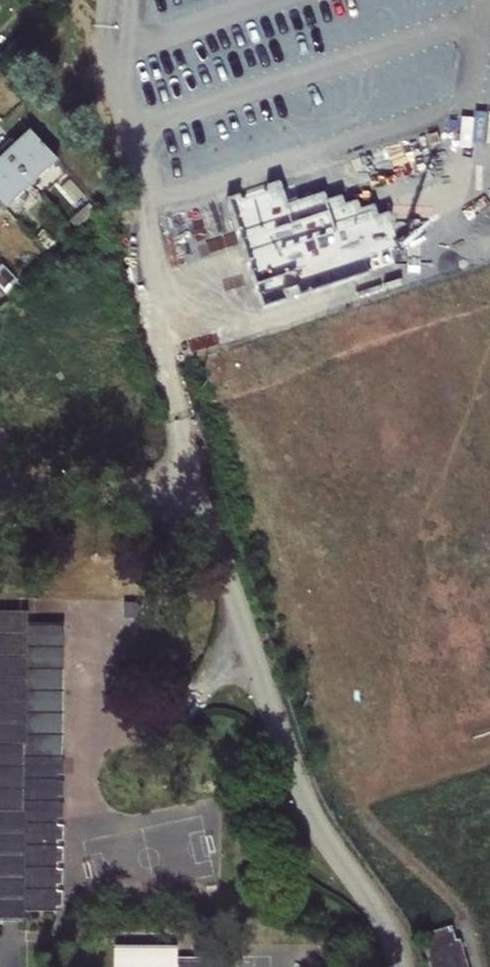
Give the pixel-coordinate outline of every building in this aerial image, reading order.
[(27,190),(54,165),(27,135),(7,153),(3,149),(0,152),(0,160),(27,190)] [(0,160),(0,210),(2,212),(27,190),(0,160)] [(58,620),(56,620),(8,622),(8,607),(0,607),(0,922),(2,922),(4,926),(4,911),(53,911),(56,915),(58,620)] [(420,933),(429,966),(467,966),(456,924),(420,933)] [(210,956),(156,957),(156,944),(153,947),(124,946),(122,943),(122,966),(210,966),(210,956)]
